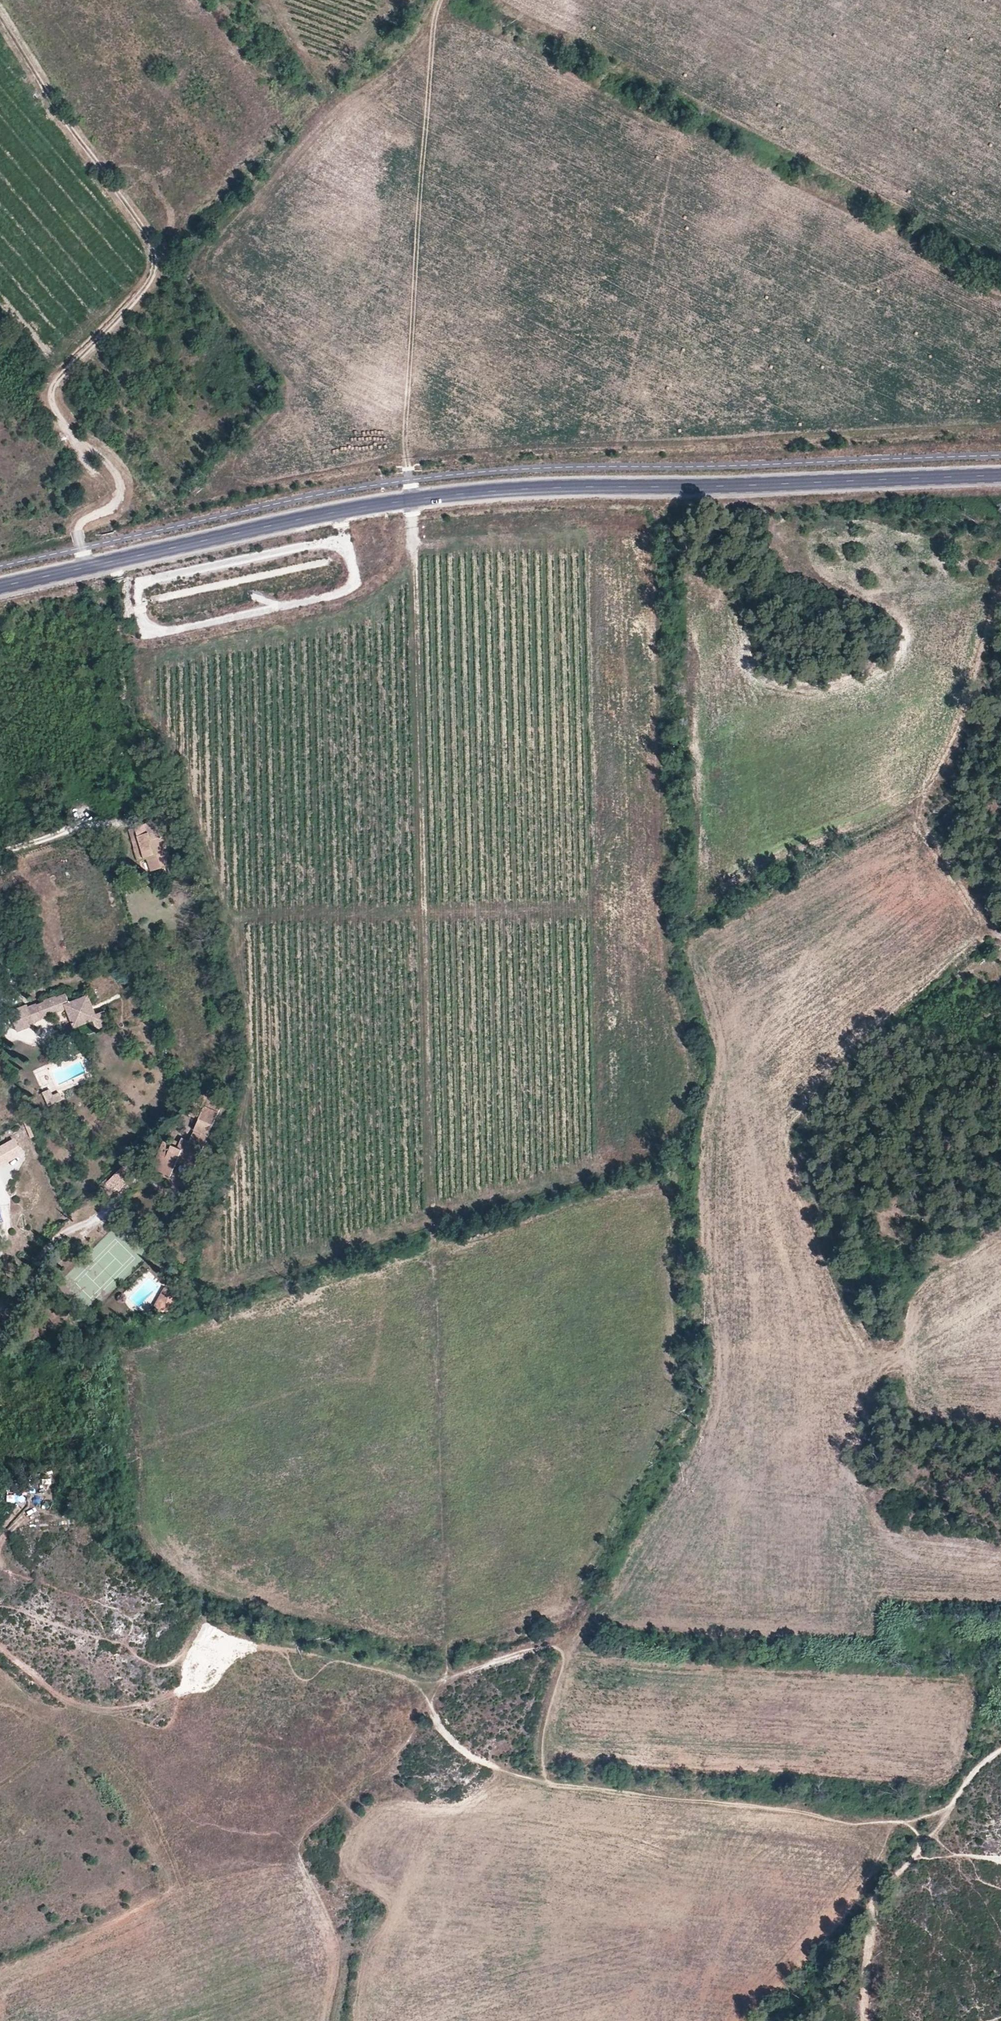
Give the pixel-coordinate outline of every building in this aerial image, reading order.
[(654,116),(659,108),(644,101),(640,108),(654,116)] [(166,866),(171,864),(158,821),(135,828),(138,837),(136,837),(143,860),(148,859),(151,871),(166,866)] [(138,837),(135,828),(127,830),(137,862),(143,860),(136,837),(138,837)] [(170,877),(175,876),(171,864),(166,866),(170,877)] [(69,1004),(65,995),(56,999),(56,997),(43,1002),(44,1003),(37,1006),(42,1019),(66,1010),(74,1029),(92,1022),(84,998),(69,1004)] [(110,1025),(104,1012),(95,1015),(88,996),(84,998),(92,1022),(93,1022),(96,1031),(102,1029),(110,1025)] [(42,1019),(37,1006),(37,1005),(29,1009),(28,1007),(10,1014),(18,1033),(36,1026),(35,1025),(43,1021),(42,1019)] [(46,1105),(60,1099),(57,1092),(50,1095),(48,1088),(40,1091),(46,1105)] [(194,1130),(208,1136),(222,1102),(204,1094),(194,1103),(189,1115),(199,1119),(194,1130)] [(161,1171),(171,1175),(176,1162),(194,1169),(207,1138),(193,1133),(189,1141),(181,1138),(179,1143),(177,1148),(171,1146),(163,1142),(153,1168),(161,1171)] [(0,1149),(0,1169),(24,1156),(15,1140),(0,1149)] [(104,1186),(116,1197),(135,1177),(124,1166),(104,1186)] [(171,1175),(161,1171),(157,1178),(168,1182),(171,1175)] [(164,1312),(172,1290),(164,1287),(153,1307),(164,1312)] [(172,1290),(164,1312),(168,1314),(176,1292),(172,1290)]
